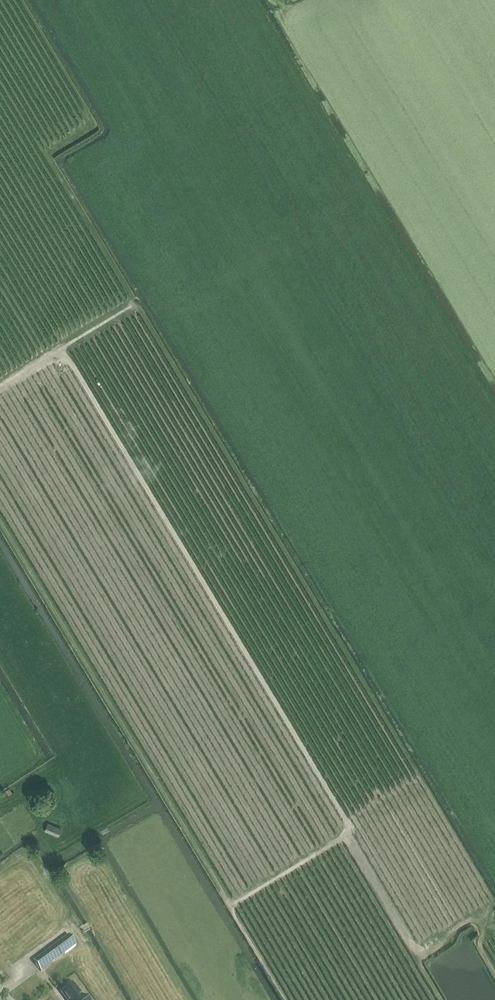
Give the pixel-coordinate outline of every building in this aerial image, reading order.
[(43,831),(57,837),(61,828),(47,822),(43,831)] [(77,945),(69,934),(30,963),(37,973),(77,945)] [(61,992),(67,999),(86,999),(83,996),(73,983),(61,992)]
